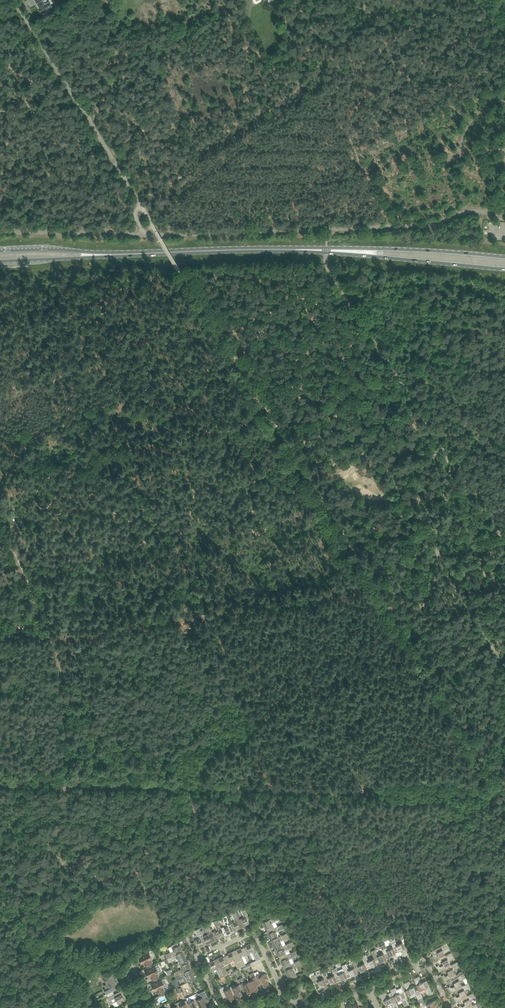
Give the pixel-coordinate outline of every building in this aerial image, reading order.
[(48,0),(35,0),(40,7),(39,8),(42,12),(43,11),(44,13),(49,10),(48,8),(52,6),(49,2),(48,0)] [(239,919),(243,926),(245,925),(249,923),(249,924),(252,923),(253,923),(250,919),(245,907),(241,909),(242,912),(243,912),(245,916),(239,919)] [(230,923),(233,930),(234,930),(236,929),(240,927),(240,929),(243,927),(243,926),(239,919),(236,911),(232,913),(233,916),(234,916),(236,921),(230,923)] [(221,928),(224,935),(225,934),(227,933),(231,932),(231,933),(234,931),(234,930),(233,930),(230,923),(227,915),(222,917),(224,920),(225,921),(227,925),(221,928)] [(266,920),(262,922),(262,923),(264,925),(265,925),(266,928),(268,931),(275,928),(274,928),(272,922),(276,920),(277,920),(280,919),(278,915),(266,920)] [(212,932),(215,939),(216,939),(218,938),(222,936),(222,937),(225,936),(225,934),(224,935),(221,928),(218,919),(213,921),(215,924),(216,925),(218,929),(212,932)] [(203,936),(206,943),(207,943),(212,940),(213,941),(216,940),(216,939),(215,939),(212,932),(209,924),(204,926),(206,928),(207,929),(209,933),(203,936)] [(268,931),(266,931),(268,934),(269,934),(271,937),(272,940),(279,937),(276,931),(280,929),(282,929),(285,928),(283,924),(274,928),(275,928),(268,931)] [(198,938),(194,940),(197,947),(200,946),(203,944),(204,946),(207,944),(207,943),(206,943),(203,936),(199,928),(195,930),(197,933),(198,933),(200,938),(198,938)] [(272,940),(271,940),(272,943),(273,943),(276,949),(283,946),(280,940),(284,938),(286,938),(289,937),(287,933),(279,937),(272,940)] [(392,938),(389,939),(393,948),(395,952),(396,952),(401,950),(402,951),(402,950),(403,952),(403,953),(402,954),(403,954),(401,954),(401,955),(402,955),(403,954),(404,956),(408,954),(406,950),(403,944),(403,942),(397,944),(394,938),(392,939),(392,938)] [(247,946),(244,947),(247,954),(253,951),(255,955),(255,957),(256,960),(260,958),(252,941),(252,942),(250,943),(250,944),(247,946)] [(276,949),(275,949),(276,953),(278,952),(280,958),(287,955),(287,954),(289,953),(290,952),(289,949),(287,949),(287,948),(289,947),(290,947),(293,946),(295,945),(293,941),(291,942),(283,946),(276,949)] [(168,953),(165,954),(167,958),(183,951),(182,948),(181,948),(178,942),(173,944),(171,945),(174,951),(169,953),(168,953)] [(434,956),(432,958),(434,961),(435,962),(440,959),(440,958),(446,955),(443,950),(449,947),(447,942),(435,949),(438,954),(437,955),(438,956),(436,957),(435,957),(434,956),(433,955),(434,956)] [(395,952),(393,948),(388,950),(385,944),(380,946),(384,953),(386,958),(391,955),(392,956),(393,956),(394,958),(393,959),(393,960),(392,960),(393,960),(394,962),(399,960),(396,952),(395,952)] [(237,949),(234,950),(242,966),(246,965),(245,962),(243,961),(241,957),(247,954),(244,947),(242,948),(238,950),(237,949)] [(374,958),(377,963),(382,961),(383,961),(384,963),(384,964),(384,965),(383,965),(383,966),(384,965),(385,967),(390,965),(387,961),(386,958),(384,953),(378,955),(375,949),(371,951),(374,958)] [(229,954),(226,956),(229,963),(235,960),(237,964),(237,965),(238,968),(242,966),(234,950),(231,952),(232,952),(232,953),(229,954)] [(280,958),(279,958),(281,962),(282,961),(285,967),(291,964),(289,958),(293,956),(294,956),(299,954),(297,950),(295,951),(287,955),(280,958)] [(183,951),(167,958),(169,962),(172,961),(172,960),(177,958),(179,964),(186,960),(183,954),(184,954),(183,951)] [(149,952),(143,955),(139,957),(142,963),(144,962),(146,966),(150,964),(152,963),(150,959),(152,958),(149,952)] [(439,966),(437,967),(439,971),(440,971),(446,968),(445,968),(451,965),(448,960),(455,956),(452,952),(446,955),(440,958),(440,959),(443,964),(443,965),(441,966),(440,966),(439,966),(439,965),(438,965),(439,966)] [(367,968),(372,966),(373,966),(374,967),(374,966),(375,968),(375,969),(374,970),(373,970),(373,971),(374,970),(375,972),(380,970),(378,966),(377,963),(374,958),(369,960),(366,954),(361,956),(364,963),(365,963),(367,968)] [(219,957),(216,959),(224,975),(228,973),(226,970),(225,970),(223,965),(229,963),(226,956),(223,957),(220,959),(219,957)] [(251,966),(262,962),(260,958),(256,960),(250,963),(251,966)] [(210,963),(208,964),(211,971),(217,968),(219,972),(218,974),(220,977),(224,975),(216,959),(213,960),(214,961),(210,963)] [(285,967),(283,968),(285,971),(286,970),(290,979),(297,976),(293,967),(297,965),(299,965),(304,963),(302,959),(291,964),(285,967)] [(365,963),(364,963),(359,965),(356,959),(352,961),(354,967),(355,967),(357,973),(363,971),(364,971),(365,973),(364,974),(365,975),(363,975),(364,976),(365,975),(366,977),(370,975),(367,968),(365,963)] [(176,971),(174,972),(175,976),(192,969),(190,966),(189,966),(187,963),(186,960),(179,964),(182,969),(178,971),(176,971)] [(457,976),(453,969),(460,966),(457,961),(451,965),(445,968),(446,968),(448,973),(448,974),(446,976),(446,975),(445,975),(444,975),(444,974),(444,975),(442,977),(446,983),(452,979),(457,976)] [(355,967),(354,967),(349,969),(346,963),(342,965),(344,971),(345,971),(347,977),(348,977),(353,975),(354,976),(354,975),(355,977),(355,978),(354,979),(355,979),(353,979),(354,980),(355,979),(356,981),(360,979),(358,975),(357,973),(355,967)] [(158,972),(156,966),(145,971),(148,977),(150,976),(152,980),(157,978),(159,977),(157,973),(158,972)] [(332,969),(334,975),(337,981),(343,979),(344,979),(345,981),(345,982),(344,983),(345,983),(343,983),(344,984),(345,983),(346,985),(350,983),(348,977),(347,977),(345,971),(344,971),(339,973),(336,967),(332,969)] [(192,969),(175,976),(177,980),(180,979),(181,978),(185,976),(188,982),(190,981),(195,979),(192,972),(193,972),(192,969)] [(334,975),(329,977),(326,971),(321,973),(324,978),(327,985),(333,982),(333,983),(334,983),(335,985),(334,986),(334,987),(333,987),(334,987),(335,989),(340,987),(337,981),(334,975)] [(111,972),(106,974),(103,976),(104,978),(105,980),(107,983),(104,985),(106,988),(104,989),(105,990),(107,995),(113,991),(113,990),(115,989),(113,985),(116,983),(113,976),(113,975),(112,973),(111,972)] [(258,989),(257,985),(259,983),(256,976),(254,972),(249,974),(252,980),(249,981),(253,991),(258,989)] [(260,974),(256,976),(259,983),(262,982),(264,986),(269,984),(267,979),(268,979),(266,973),(261,976),(260,974)] [(451,987),(448,988),(450,992),(452,992),(457,989),(463,986),(460,981),(466,977),(464,973),(452,979),(455,985),(454,985),(454,986),(452,987),(451,987),(450,986),(451,987)] [(311,976),(317,988),(322,986),(323,987),(324,986),(325,989),(324,989),(324,990),(323,991),(324,990),(325,993),(330,990),(328,986),(327,985),(324,978),(319,980),(316,974),(311,976)] [(420,978),(419,978),(418,976),(414,978),(417,985),(420,991),(420,990),(425,988),(428,994),(432,992),(427,980),(421,983),(421,982),(420,982),(419,980),(419,979),(420,978)] [(253,991),(249,981),(245,983),(243,977),(238,979),(243,991),(246,990),(248,994),(253,991)] [(163,986),(165,985),(162,980),(152,984),(154,990),(157,989),(159,993),(163,991),(165,990),(163,986)] [(408,981),(404,983),(407,990),(409,994),(410,995),(415,993),(418,999),(416,1004),(424,1001),(423,997),(420,990),(420,991),(417,985),(411,987),(410,987),(409,985),(409,984),(410,983),(411,983),(409,983),(408,981)] [(455,995),(456,996),(454,998),(456,1001),(457,1002),(462,999),(462,998),(468,995),(465,990),(471,987),(469,982),(463,986),(457,989),(460,994),(459,995),(458,997),(457,996),(456,996),(455,995)] [(234,997),(232,993),(229,987),(230,988),(227,989),(226,985),(219,988),(223,998),(224,998),(223,996),(226,995),(229,1000),(234,997)] [(243,995),(241,990),(238,985),(235,986),(234,985),(229,987),(232,993),(235,992),(237,997),(243,995)] [(391,989),(390,990),(391,992),(396,1002),(396,1001),(401,999),(404,1006),(409,1003),(403,991),(401,987),(397,989),(396,989),(395,987),(391,989)] [(113,991),(107,995),(108,997),(107,997),(110,1004),(113,1002),(114,1005),(117,1006),(119,1005),(118,1004),(121,1003),(125,1000),(122,994),(118,995),(117,993),(122,990),(121,990),(117,993),(114,994),(113,991)] [(210,1001),(205,990),(198,993),(199,995),(196,997),(197,999),(199,1003),(201,1007),(204,1007),(207,1007),(204,1001),(209,999),(209,1001),(210,1001)] [(381,995),(386,1006),(392,1004),(394,1007),(399,1007),(396,1002),(391,992),(393,996),(388,998),(387,998),(386,998),(385,996),(386,996),(386,994),(387,994),(386,994),(385,992),(381,994),(381,995)] [(461,1006),(459,1007),(467,1007),(473,1005),(470,1000),(476,996),(474,992),(468,995),(462,998),(462,999),(465,1004),(464,1005),(465,1005),(463,1006),(462,1006),(461,1005),(461,1006),(461,1005),(460,1005),(461,1006)] [(199,1003),(197,999),(196,997),(191,999),(192,1001),(189,1002),(190,1006),(191,1007),(198,1007),(196,1004),(199,1003)] [(190,1006),(189,1002),(187,999),(182,1002),(182,1000),(179,1002),(180,1005),(182,1007),(188,1007),(190,1006)] [(422,1003),(424,1006),(426,1005),(428,1007),(431,1007),(438,1004),(437,1001),(436,1002),(435,1000),(430,1002),(429,1000),(430,999),(422,1003)]
